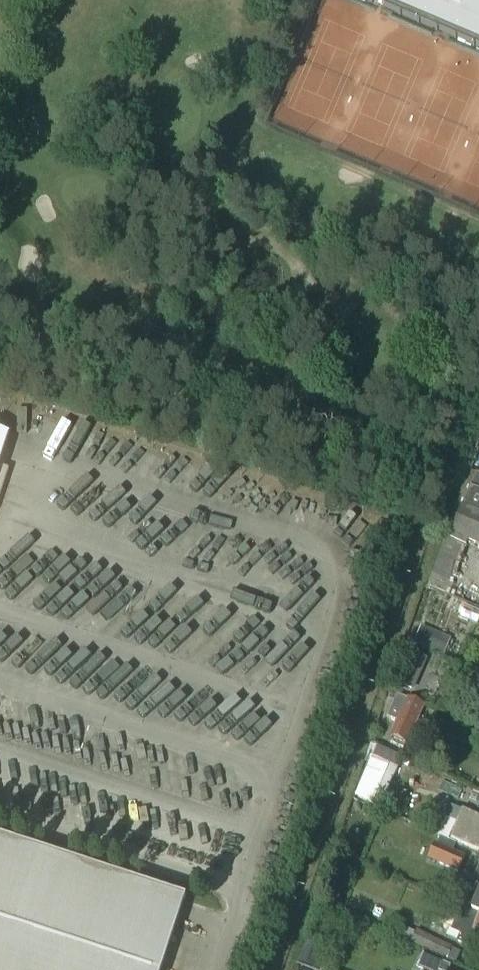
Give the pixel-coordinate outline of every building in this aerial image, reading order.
[(385,5),(384,6),(400,13),(398,15),(400,16),(401,14),(418,21),(417,23),(419,24),(420,22),(436,28),(435,31),(437,31),(438,29),(455,36),(454,38),(456,39),(457,37),(473,44),(472,46),(474,47),(475,45),(478,46),(478,0),(372,0),(385,5)] [(8,438),(0,435),(0,462),(8,438)] [(476,473),(470,488),(465,486),(439,550),(461,558),(468,541),(478,545),(478,475),(476,473)] [(478,619),(478,611),(465,605),(460,617),(477,624),(478,619)] [(444,656),(451,639),(422,627),(415,643),(444,656)] [(429,660),(410,651),(395,683),(414,692),(429,660)] [(407,699),(397,694),(387,717),(396,721),(389,736),(407,744),(425,705),(408,697),(407,699)] [(446,720),(443,717),(439,717),(436,720),(436,724),(439,727),(443,727),(446,724),(446,720)] [(384,797),(402,757),(380,747),(358,797),(372,803),(376,793),(384,797)] [(462,809),(450,837),(478,850),(478,816),(462,809)] [(185,899),(0,838),(0,969),(159,969),(182,899),(185,900),(185,899)] [(449,851),(442,866),(458,872),(464,857),(449,851)] [(471,908),(470,911),(462,907),(452,931),(460,935),(457,941),(476,950),(478,943),(478,912),(471,908)] [(447,959),(452,947),(416,930),(411,942),(447,959)] [(306,938),(296,962),(301,964),(312,968),(322,944),(309,939),(306,938)] [(449,967),(423,956),(418,968),(423,969),(448,969),(449,967)]
